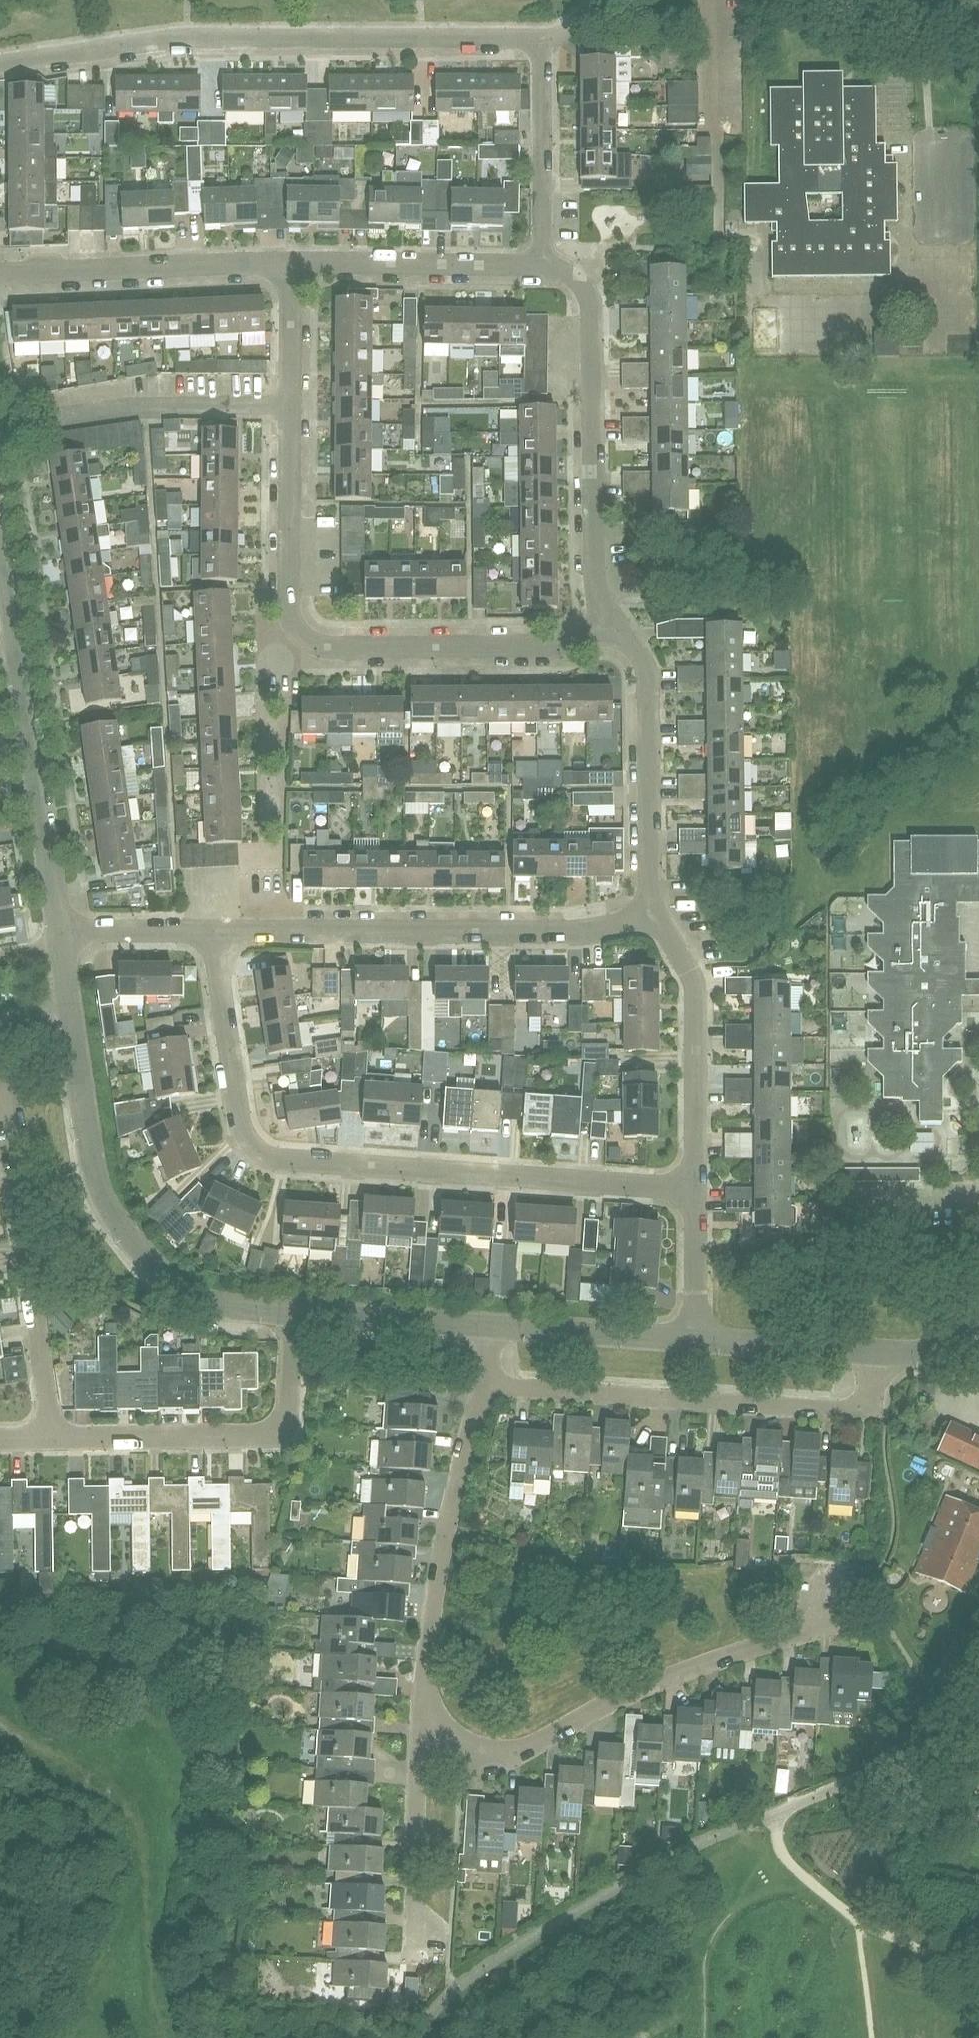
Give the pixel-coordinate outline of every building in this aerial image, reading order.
[(835,20),(854,20),(854,12),(835,12),(835,20)] [(854,20),(835,20),(835,28),(854,28),(854,20)] [(641,48),(599,48),(599,59),(581,59),(581,83),(616,83),(631,83),(631,58),(641,58),(641,48)] [(763,74),(763,88),(810,88),(810,74),(823,74),(823,54),(774,54),(774,74),(763,74)] [(478,77),(479,111),(519,111),(519,76),(478,77)] [(372,112),(372,77),(331,77),(331,112),(372,112)] [(372,77),(372,112),(412,112),(412,77),(372,77)] [(479,111),(478,77),(438,77),(438,111),(479,111)] [(118,78),(118,86),(118,113),(160,113),(160,78),(118,78)] [(160,78),(160,113),(200,113),(200,78),(160,78)] [(265,113),(265,78),(225,78),(225,113),(265,113)] [(265,78),(265,113),(266,137),(278,137),(278,113),(307,112),(306,78),(265,78)] [(879,80),(879,88),(897,88),(897,80),(879,80)] [(581,107),(616,107),(616,83),(581,83),(581,107)] [(669,108),(699,107),(698,83),(668,83),(669,108)] [(10,111),(46,111),(46,86),(10,86),(10,111)] [(81,86),(68,86),(69,111),(81,111),(81,86)] [(81,86),(81,111),(94,111),(94,86),(81,86)] [(94,111),(101,111),(106,111),(106,86),(94,86),(94,111)] [(763,88),(763,102),(774,102),(774,122),(823,122),(823,103),(810,103),(810,88),(763,88)] [(835,88),(835,96),(854,96),(854,88),(841,88),(835,88)] [(897,96),(897,88),(879,88),(879,96),(897,96)] [(561,108),(575,107),(575,97),(561,97),(561,108)] [(581,131),(616,131),(616,107),(581,107),(581,131)] [(699,107),(669,108),(669,125),(699,125),(699,107)] [(10,135),(46,135),(46,111),(10,111),(10,135)] [(106,147),(120,147),(120,122),(106,123),(106,147)] [(213,147),(213,122),(198,123),(199,147),(213,147)] [(227,122),(213,122),(213,147),(227,147),(227,122)] [(319,147),(319,122),(305,122),(305,147),(319,147)] [(319,122),(319,147),(333,147),(333,122),(319,122)] [(393,146),(426,146),(426,122),(411,122),(411,136),(393,136),(393,146)] [(426,146),(440,146),(440,122),(426,122),(426,146)] [(763,146),(763,161),(810,161),(810,146),(823,146),(823,122),(774,122),(774,146),(763,146)] [(581,156),(616,156),(616,131),(581,131),(581,156)] [(495,146),(520,146),(520,132),(495,132),(495,146)] [(46,135),(10,135),(10,158),(58,159),(58,149),(46,149),(46,135)] [(520,146),(495,146),(479,147),(480,160),(520,160),(520,146)] [(696,149),(690,149),(674,149),(673,157),(690,158),(711,157),(711,149),(696,149)] [(835,151),(835,159),(854,159),(854,151),(835,151)] [(879,151),(879,159),(891,159),(891,151),(879,151)] [(590,191),(606,191),(632,191),(632,179),(616,179),(616,156),(581,156),(581,180),(590,180),(590,191)] [(58,159),(10,158),(10,183),(46,183),(59,183),(58,159)] [(443,162),(443,181),(457,181),(457,162),(443,162)] [(711,173),(711,162),(689,162),(690,173),(711,173)] [(386,226),(396,226),(396,191),(397,175),(385,175),(385,190),(371,190),(371,180),(355,180),(355,181),(355,212),(370,212),(370,229),(386,230),(386,226)] [(232,225),(241,225),(242,228),(243,230),(256,229),(257,228),(257,212),(271,211),(272,222),(272,180),(255,181),(255,190),(230,191),(232,225)] [(288,180),(272,180),(272,222),(287,221),(288,227),(290,229),(302,229),(303,227),(303,225),(314,225),(315,189),(288,189),(288,180)] [(314,225),(324,225),(324,227),(326,229),(338,230),(339,228),(339,212),(355,212),(355,181),(340,180),(340,190),(315,189),(314,225)] [(232,225),(230,191),(204,192),(204,182),(189,183),(191,213),(205,213),(206,226),(232,225)] [(423,213),(437,213),(438,182),(423,182),(423,191),(396,191),(396,226),(422,226),(423,213)] [(452,227),(478,227),(478,191),(453,191),(453,182),(438,182),(437,213),(452,213),(452,227)] [(46,183),(10,183),(10,206),(46,206),(46,183)] [(191,213),(189,183),(174,183),(174,193),(149,194),(150,228),(176,227),(175,214),(191,213)] [(505,192),(478,191),(478,227),(504,228),(504,214),(520,214),(520,183),(505,183),(505,192)] [(150,228),(149,194),(122,195),(122,186),(105,186),(105,206),(106,217),(124,217),(124,230),(150,228)] [(81,206),(94,206),(97,206),(97,187),(81,187),(81,206)] [(763,191),(763,210),(772,210),(772,191),(763,191)] [(900,210),(900,191),(892,191),(892,210),(900,210)] [(908,191),(900,191),(900,210),(908,210),(908,191)] [(961,191),(961,204),(969,204),(969,192),(961,191)] [(832,192),(832,204),(832,210),(840,210),(841,192),(832,192)] [(44,246),(44,231),(46,231),(46,206),(10,206),(10,231),(31,231),(31,246),(44,246)] [(81,206),(69,206),(69,231),(81,231),(81,206)] [(81,206),(81,231),(94,231),(94,206),(81,206)] [(105,206),(97,206),(94,206),(94,231),(106,231),(106,217),(105,206)] [(763,232),(763,279),(779,279),(779,268),(798,268),(798,219),(779,219),(779,232),(763,232)] [(798,219),(798,268),(818,268),(818,279),(832,279),(832,232),(818,232),(818,219),(798,219)] [(832,232),(832,279),(847,279),(847,268),(866,268),(866,219),(847,219),(847,232),(832,232)] [(866,219),(866,268),(886,268),(886,279),(900,279),(900,232),(886,232),(886,219),(866,219)] [(651,296),(686,296),(686,267),(647,268),(647,263),(622,263),(622,281),(650,281),(651,296)] [(336,325),(373,325),(373,300),(378,299),(378,290),(348,289),(347,299),(337,299),(336,325)] [(622,323),(687,322),(686,296),(651,296),(651,310),(622,310),(622,323)] [(241,300),(242,334),(266,333),(265,299),(241,300)] [(405,299),(404,327),(417,327),(418,299),(405,299)] [(242,334),(241,300),(217,301),(218,335),(242,334)] [(218,335),(217,301),(190,302),(192,337),(218,335)] [(192,337),(190,302),(165,303),(167,338),(192,337)] [(167,338),(165,303),(140,304),(142,339),(167,338)] [(142,339),(140,304),(115,305),(117,340),(142,339)] [(117,340),(115,305),(90,306),(92,341),(117,340)] [(92,341),(90,306),(66,308),(67,342),(92,341)] [(67,342),(66,308),(40,309),(41,343),(67,342)] [(41,343),(40,309),(14,310),(16,344),(41,343)] [(450,346),(451,310),(426,310),(425,345),(450,346)] [(475,310),(451,310),(450,346),(475,346),(475,310)] [(500,346),(500,311),(475,310),(475,346),(500,346)] [(500,357),(526,357),(526,349),(526,338),(526,327),(527,315),(527,311),(500,311),(500,346),(501,346),(500,357)] [(527,315),(526,327),(549,327),(549,316),(527,315)] [(651,350),(687,350),(687,322),(622,323),(622,335),(651,335),(651,350)] [(336,325),(336,350),(373,350),(373,325),(336,325)] [(404,340),(405,340),(417,340),(417,327),(404,327),(404,340)] [(549,327),(526,327),(526,338),(549,338),(549,327)] [(526,338),(526,349),(549,350),(549,338),(526,338)] [(526,360),(549,360),(549,350),(526,349),(526,357),(526,360)] [(373,350),(336,350),(336,375),(385,375),(373,375),(373,350)] [(687,350),(651,350),(652,364),(623,364),(623,378),(687,377),(687,350)] [(227,360),(227,374),(241,374),(240,361),(227,360)] [(416,375),(416,361),(416,360),(405,360),(405,375),(416,375)] [(526,360),(526,372),(549,372),(549,360),(526,360)] [(267,361),(240,361),(241,374),(267,374),(267,361)] [(145,376),(159,374),(157,362),(143,365),(145,376)] [(176,374),(192,374),(192,362),(176,362),(176,374)] [(192,374),(207,374),(207,362),(192,362),(192,374)] [(145,376),(143,365),(127,368),(129,379),(145,376)] [(95,385),(109,382),(108,371),(93,374),(95,385)] [(525,382),(549,383),(549,372),(526,372),(525,382)] [(95,385),(93,374),(77,377),(79,388),(95,385)] [(336,375),(336,400),(372,400),(372,386),(385,386),(385,375),(336,375)] [(416,375),(405,375),(405,390),(417,390),(416,375)] [(652,405),(687,404),(687,377),(623,378),(623,389),(652,389),(652,405)] [(45,394),(60,391),(58,380),(43,382),(45,394)] [(27,385),(29,396),(45,394),(43,382),(27,385)] [(548,394),(549,383),(525,382),(525,394),(548,394)] [(499,389),(499,388),(485,389),(485,401),(500,400),(499,389)] [(499,389),(500,400),(516,400),(515,388),(499,388),(499,389)] [(450,401),(450,389),(434,389),(435,401),(450,401)] [(450,389),(450,401),(465,400),(465,389),(450,389)] [(336,425),(372,426),(372,400),(336,400),(336,425)] [(624,431),(688,431),(687,404),(652,405),(652,418),(623,418),(624,431)] [(743,424),(743,404),(730,404),(730,424),(743,424)] [(501,434),(556,432),(556,407),(521,408),(521,420),(501,421),(501,434)] [(405,410),(404,425),(416,425),(416,410),(405,410)] [(424,419),(424,434),(435,434),(435,419),(424,419)] [(200,420),(170,422),(170,434),(201,432),(200,420)] [(145,444),(141,421),(130,423),(133,446),(145,444)] [(122,447),(130,446),(133,446),(130,423),(119,425),(122,447)] [(119,425),(108,426),(111,449),(122,447),(119,425)] [(336,425),(336,450),(372,450),(372,426),(336,425)] [(416,425),(404,425),(404,441),(416,440),(416,425)] [(108,426),(98,428),(101,450),(111,449),(108,426)] [(101,450),(98,428),(86,429),(89,452),(101,450)] [(75,431),(78,453),(86,452),(89,452),(86,429),(75,431)] [(167,457),(167,455),(165,429),(152,430),(153,458),(167,457)] [(204,430),(204,455),(239,455),(239,430),(204,430)] [(64,433),(67,455),(78,453),(75,431),(64,433)] [(653,459),(688,458),(688,431),(624,431),(624,444),(653,443),(653,459)] [(522,458),(556,457),(556,432),(501,434),(501,447),(521,447),(522,458)] [(52,434),(55,456),(67,455),(64,433),(52,434)] [(424,434),(423,449),(435,449),(435,434),(424,434)] [(145,444),(133,446),(130,446),(130,457),(134,456),(146,456),(145,444)] [(335,476),(372,476),(372,450),(336,450),(335,476)] [(55,456),(51,457),(55,482),(90,477),(101,476),(99,464),(88,465),(86,452),(78,453),(67,455),(55,456)] [(239,455),(204,455),(204,480),(239,481),(239,455)] [(147,470),(146,456),(134,456),(135,471),(147,470)] [(167,457),(153,458),(154,470),(167,470),(167,457)] [(556,457),(522,458),(522,483),(557,483),(556,457)] [(624,486),(688,485),(688,458),(653,459),(653,472),(624,473),(624,486)] [(454,475),(466,475),(466,460),(454,460),(454,475)] [(474,484),(485,484),(485,468),(474,469),(474,484)] [(148,486),(147,470),(135,471),(136,487),(148,486)] [(414,475),(414,489),(429,490),(430,475),(414,475)] [(466,475),(454,475),(455,491),(466,491),(466,475)] [(372,500),(372,476),(335,476),(335,500),(372,500)] [(55,482),(59,507),(94,502),(90,477),(55,482)] [(204,480),(204,505),(239,505),(239,481),(204,480)] [(557,483),(522,483),(522,508),(557,508),(557,483)] [(485,484),(474,484),(474,499),(485,499),(485,484)] [(688,485),(624,486),(624,498),(654,498),(654,513),(664,513),(664,524),(689,523),(688,485)] [(157,506),(168,505),(167,490),(156,491),(157,506)] [(62,532),(97,527),(94,502),(59,507),(62,532)] [(168,505),(157,506),(158,523),(169,522),(168,505)] [(239,505),(204,505),(203,530),(238,530),(239,505)] [(139,521),(150,520),(149,506),(138,506),(139,521)] [(342,529),(365,529),(365,520),(391,520),(391,509),(376,508),(376,507),(342,507),(342,529)] [(557,508),(522,508),(522,534),(557,533),(557,508)] [(391,509),(391,520),(405,520),(405,509),(391,509)] [(440,520),(440,509),(425,509),(425,529),(441,529),(440,520)] [(456,509),(440,509),(440,520),(456,520),(456,509)] [(474,519),(474,534),(486,534),(486,518),(474,519)] [(150,520),(139,521),(139,537),(151,536),(150,520)] [(62,532),(66,556),(101,551),(99,539),(111,537),(109,525),(97,527),(62,532)] [(365,529),(342,529),(342,540),(365,541),(365,529)] [(203,530),(203,556),(238,556),(238,530),(203,530)] [(557,533),(522,534),(522,559),(557,558),(557,533)] [(486,551),(486,534),(474,534),(474,551),(486,551)] [(365,541),(342,540),(342,552),(365,552),(365,541)] [(160,556),(172,555),(171,541),(159,541),(160,556)] [(101,551),(66,556),(69,582),(104,577),(104,576),(111,575),(110,570),(102,563),(101,551)] [(365,552),(342,552),(342,563),(365,563),(365,552)] [(142,571),(153,570),(152,555),(141,556),(142,571)] [(173,586),(172,555),(160,556),(161,586),(173,586)] [(238,556),(203,556),(203,580),(238,581),(238,556)] [(557,558),(522,559),(523,584),(557,583),(557,558)] [(365,563),(342,563),(342,574),(365,574),(365,565),(365,563)] [(365,596),(365,600),(391,600),(391,564),(365,565),(365,574),(365,586),(365,596)] [(391,564),(391,600),(416,599),(417,564),(391,564)] [(417,564),(416,599),(441,599),(441,564),(417,564)] [(441,564),(441,599),(467,599),(467,564),(441,564)] [(475,583),(488,582),(488,568),(474,569),(475,583)] [(153,570),(142,571),(142,587),(154,586),(153,570)] [(365,574),(342,574),(342,586),(365,586),(365,574)] [(69,582),(73,606),(108,601),(104,577),(69,582)] [(488,582),(475,583),(475,609),(488,609),(488,582)] [(557,583),(523,584),(523,609),(558,608),(557,583)] [(342,586),(342,596),(365,596),(365,586),(342,586)] [(197,620),(232,618),(231,592),(196,594),(197,620)] [(73,606),(76,631),(111,626),(119,625),(117,613),(109,614),(108,601),(73,606)] [(145,621),(157,620),(156,605),(144,606),(144,607),(145,621)] [(163,606),(164,622),(176,621),(183,621),(183,616),(175,611),(175,605),(163,606)] [(198,644),(233,643),(232,618),(197,620),(198,644)] [(158,636),(157,620),(145,621),(146,647),(158,646),(158,636)] [(176,621),(164,622),(165,637),(177,636),(176,621)] [(708,653),(742,652),(741,625),(702,625),(702,621),(678,621),(678,640),(708,639),(708,653)] [(80,656),(115,650),(111,626),(76,631),(80,656)] [(199,670),(234,668),(233,643),(198,644),(199,670)] [(80,656),(83,680),(118,675),(115,650),(80,656)] [(678,680),(742,680),(742,652),(708,653),(708,667),(678,667),(678,680)] [(167,671),(179,670),(178,655),(166,656),(167,671)] [(148,668),(148,671),(160,670),(159,656),(147,656),(139,658),(142,670),(148,668)] [(201,694),(235,692),(234,668),(199,670),(201,694)] [(160,670),(148,671),(149,687),(161,687),(160,670)] [(179,670),(167,671),(168,687),(180,686),(179,670)] [(118,675),(83,680),(87,706),(122,701),(118,675)] [(708,707),(742,707),(742,680),(678,680),(679,693),(708,693),(708,707)] [(512,724),(512,688),(487,689),(488,724),(512,724)] [(538,724),(537,688),(512,688),(512,724),(525,724),(525,735),(537,735),(538,724)] [(537,688),(538,724),(563,723),(562,688),(537,688)] [(562,688),(563,723),(587,723),(587,688),(562,688)] [(587,688),(587,723),(613,723),(613,688),(587,688)] [(437,724),(437,689),(412,689),(412,724),(437,724)] [(462,724),(462,689),(437,689),(437,724),(462,724)] [(488,724),(487,689),(462,689),(462,724),(488,724)] [(202,720),(237,718),(235,692),(201,694),(202,720)] [(302,700),(303,736),(328,735),(328,700),(302,700)] [(328,700),(328,735),(353,735),(353,700),(328,700)] [(353,700),(353,735),(378,735),(378,700),(353,700)] [(404,748),(404,735),(404,700),(378,700),(378,735),(379,748),(404,748)] [(170,721),(182,720),(181,706),(169,706),(170,721)] [(679,734),(743,734),(742,707),(708,707),(708,722),(679,722),(679,734)] [(203,744),(238,743),(237,718),(202,720),(203,744)] [(182,720),(170,721),(171,737),(183,736),(182,720)] [(86,753),(121,748),(117,723),(82,728),(86,753)] [(153,743),(164,742),(163,728),(152,728),(153,743)] [(709,761),(743,761),(743,734),(679,734),(679,748),(708,747),(709,761)] [(757,759),(757,737),(748,737),(748,759),(757,759)] [(164,742),(153,743),(154,759),(165,759),(164,742)] [(204,769),(239,767),(238,743),(203,744),(204,769)] [(121,748),(86,753),(90,778),(124,772),(136,771),(133,746),(121,748)] [(174,770),(185,770),(184,756),(173,756),(174,770)] [(553,761),(553,778),(554,778),(554,789),(563,786),(563,778),(563,761),(553,761)] [(680,789),(743,788),(743,761),(709,761),(709,776),(680,776),(680,789)] [(488,774),(487,774),(487,785),(513,785),(513,774),(503,774),(504,763),(488,763),(488,774)] [(206,794),(240,792),(239,767),(204,769),(206,794)] [(185,770),(174,770),(175,787),(186,786),(185,770)] [(93,802),(128,797),(124,772),(90,778),(93,802)] [(587,786),(587,772),(573,773),(574,786),(587,786)] [(587,772),(587,786),(614,785),(614,772),(587,772)] [(301,785),(328,785),(328,774),(302,773),(301,785)] [(328,774),(328,785),(344,785),(344,774),(328,774)] [(438,786),(438,774),(410,774),(410,785),(438,786)] [(438,774),(438,786),(453,786),(453,774),(438,774)] [(487,785),(487,774),(473,774),(473,785),(487,785)] [(156,793),(168,792),(167,778),(155,778),(156,793)] [(379,790),(379,778),(363,778),(364,790),(379,790)] [(404,778),(394,778),(379,778),(379,790),(394,790),(404,790),(404,778)] [(524,789),(539,789),(539,778),(524,778),(524,789)] [(539,789),(554,789),(554,778),(553,778),(539,778),(539,789)] [(709,815),(744,815),(743,788),(680,789),(680,801),(709,801),(709,815)] [(539,789),(524,789),(524,800),(539,800),(539,789)] [(554,789),(539,789),(539,800),(554,800),(554,789)] [(379,790),(364,790),(364,800),(379,800),(379,790)] [(379,800),(381,800),(394,800),(394,790),(379,790),(379,800)] [(168,792),(156,793),(156,809),(168,808),(168,792)] [(207,819),(241,817),(240,792),(206,794),(207,819)] [(329,804),(329,793),(314,793),(315,804),(329,804)] [(329,793),(329,804),(345,804),(345,793),(329,793)] [(429,804),(429,793),(415,793),(415,804),(429,804)] [(429,793),(429,804),(445,805),(445,793),(429,793)] [(480,805),(480,793),(465,793),(465,805),(480,805)] [(495,793),(480,793),(480,805),(495,805),(495,793)] [(587,806),(587,793),(574,793),(574,806),(587,806)] [(587,806),(614,806),(615,793),(587,793),(587,806)] [(97,827),(131,822),(128,797),(93,802),(97,827)] [(177,820),(188,820),(188,805),(176,806),(177,820)] [(680,843),(744,842),(744,835),(744,815),(709,815),(710,830),(680,830),(680,843)] [(239,844),(243,843),(241,817),(207,819),(208,845),(215,844),(227,844),(239,844)] [(188,820),(177,820),(178,836),(189,836),(188,820)] [(100,852),(135,847),(131,822),(97,827),(100,852)] [(159,844),(171,843),(169,827),(158,828),(159,844)] [(317,831),(317,855),(305,855),(305,845),(291,845),(291,873),(304,873),(304,889),(330,889),(330,855),(330,841),(330,831),(317,831)] [(515,834),(514,834),(514,878),(540,878),(540,843),(540,831),(532,831),(530,835),(515,835),(515,834)] [(615,872),(625,872),(625,831),(590,831),(590,834),(590,837),(590,843),(590,878),(597,878),(597,884),(613,884),(613,878),(615,878),(615,872)] [(777,832),(777,841),(791,841),(791,832),(777,832)] [(565,834),(565,843),(565,878),(590,878),(590,843),(590,837),(590,834),(565,834)] [(978,841),(978,837),(911,838),(911,842),(894,842),(894,896),(868,896),(868,898),(870,898),(870,908),(884,922),(884,935),(868,935),(868,936),(870,936),(870,947),(884,960),(884,973),(868,973),(868,975),(870,974),(870,985),(884,999),(884,1012),(868,1012),(868,1013),(870,1013),(870,1024),(884,1037),(884,1050),(868,1050),(868,1051),(871,1051),(871,1062),(884,1075),(884,1099),(920,1099),(920,1123),(944,1122),(944,1075),(955,1063),(963,1063),(963,1050),(944,1050),(944,1037),(955,1025),(963,1025),(962,981),(966,981),(966,943),(960,943),(960,918),(955,918),(955,902),(978,902),(978,841)] [(330,841),(330,855),(330,889),(355,889),(355,855),(343,855),(342,841),(330,841)] [(417,855),(405,855),(404,889),(430,889),(430,855),(430,845),(430,842),(417,842),(417,855)] [(744,842),(680,843),(681,855),(710,855),(710,870),(744,870),(744,842)] [(171,843),(159,844),(160,858),(172,857),(171,843)] [(565,843),(540,843),(540,878),(565,878),(565,843)] [(205,845),(206,868),(217,867),(215,844),(208,845),(205,845)] [(215,844),(217,867),(228,867),(227,844),(215,844)] [(228,867),(240,866),(239,844),(227,844),(228,867)] [(195,869),(193,845),(182,846),(183,869),(195,869)] [(193,845),(195,869),(206,868),(205,845),(193,845)] [(430,845),(430,855),(430,889),(455,890),(455,855),(455,845),(430,845)] [(135,847),(100,852),(104,877),(139,872),(135,847)] [(379,855),(355,855),(355,889),(379,889),(379,855)] [(405,855),(379,855),(379,889),(404,889),(405,855)] [(480,855),(455,855),(455,890),(480,890),(480,855)] [(505,855),(480,855),(480,890),(505,890),(505,855)] [(172,870),(156,871),(157,893),(173,892),(172,870)] [(17,928),(15,910),(22,909),(20,895),(13,896),(10,880),(0,882),(0,930),(17,928)] [(272,972),(257,974),(261,1002),(293,997),(287,957),(270,960),(272,972)] [(120,997),(146,997),(147,965),(119,965),(119,977),(110,977),(110,991),(112,1001),(116,1000),(120,997)] [(172,977),(172,965),(147,965),(146,997),(184,997),(184,977),(172,977)] [(326,970),(326,999),(339,999),(339,969),(326,970)] [(356,1001),(357,1001),(382,1001),(382,969),(356,969),(356,971),(356,1001)] [(408,1006),(408,983),(408,969),(382,969),(382,1001),(382,1016),(409,1016),(409,1050),(410,1050),(422,1051),(422,1039),(422,1006),(408,1006)] [(313,999),(326,999),(326,970),(313,970),(313,999)] [(450,1001),(450,1017),(462,1018),(462,1015),(462,970),(436,970),(436,983),(436,1001),(450,1001)] [(487,1016),(487,1002),(489,1002),(489,970),(462,970),(463,1016),(487,1016)] [(542,1002),(542,970),(516,970),(517,1002),(531,1002),(531,1017),(542,1017),(542,1002)] [(542,970),(542,1002),(568,1001),(568,970),(542,970)] [(583,970),(583,1002),(595,1002),(595,970),(583,970)] [(595,970),(595,1002),(607,1002),(607,997),(607,980),(607,970),(595,970)] [(607,980),(607,997),(626,997),(659,997),(659,970),(626,970),(626,980),(607,980)] [(755,1012),(790,1011),(790,983),(752,983),(752,979),(726,979),(726,997),(755,997),(755,1012)] [(293,997),(261,1002),(266,1029),(298,1024),(293,997)] [(659,1025),(659,997),(626,997),(626,1025),(659,1025)] [(105,1039),(119,1036),(115,1005),(101,1007),(105,1039)] [(342,1016),(342,1018),(342,1032),(355,1032),(355,1007),(355,1006),(343,1006),(342,1006),(342,1016)] [(422,1006),(422,1039),(435,1039),(435,1017),(435,1006),(422,1006)] [(489,1038),(502,1038),(502,1006),(490,1006),(489,1038)] [(502,1006),(502,1038),(515,1038),(515,1006),(502,1006)] [(583,1033),(583,1025),(583,1023),(583,1006),(570,1006),(570,1033),(583,1033)] [(726,1039),(791,1039),(790,1011),(755,1012),(755,1026),(726,1026),(726,1039)] [(148,1032),(176,1028),(174,1017),(146,1020),(148,1032)] [(298,1024),(266,1029),(270,1055),(302,1050),(298,1024)] [(659,1025),(626,1025),(626,1051),(659,1052),(659,1025)] [(105,1039),(107,1051),(138,1047),(136,1034),(119,1036),(105,1039)] [(153,1072),(192,1066),(188,1038),(149,1044),(153,1072)] [(343,1055),(342,1039),(314,1043),(316,1059),(343,1055)] [(755,1066),(791,1065),(791,1039),(726,1039),(726,1051),(755,1051),(755,1066)] [(585,1060),(597,1061),(609,1060),(610,1045),(582,1045),(582,1060),(585,1060)] [(395,1085),(395,1077),(367,1075),(369,1052),(357,1053),(357,1056),(356,1078),(367,1079),(366,1083),(363,1123),(392,1125),(395,1085)] [(423,1082),(435,1083),(438,1053),(435,1053),(425,1052),(423,1082)] [(438,1053),(435,1083),(447,1084),(449,1054),(438,1053)] [(355,1082),(356,1078),(357,1056),(344,1055),(342,1081),(355,1082)] [(503,1088),(515,1089),(517,1058),(505,1057),(503,1088)] [(517,1058),(515,1089),(527,1090),(529,1059),(517,1058)] [(280,1064),(282,1077),(296,1075),(311,1073),(313,1060),(313,1059),(280,1064)] [(596,1077),(597,1061),(585,1060),(583,1094),(594,1095),(596,1077)] [(597,1061),(596,1077),(620,1077),(619,1060),(609,1060),(597,1061)] [(726,1092),(791,1092),(791,1065),(755,1066),(755,1080),(726,1080),(726,1092)] [(117,1118),(173,1110),(171,1097),(196,1094),(192,1066),(153,1072),(156,1090),(150,1091),(151,1100),(115,1105),(117,1118)] [(625,1073),(625,1113),(659,1112),(659,1073),(625,1073)] [(443,1129),(472,1131),(475,1091),(476,1080),(458,1079),(457,1090),(446,1089),(443,1129)] [(297,1083),(299,1099),(287,1101),(286,1093),(275,1095),(279,1122),(289,1120),(291,1132),(316,1128),(310,1088),(311,1081),(297,1083)] [(423,1087),(395,1085),(392,1125),(420,1127),(423,1087)] [(310,1088),(316,1128),(342,1124),(337,1093),(323,1095),(321,1086),(310,1088)] [(475,1091),(472,1131),(500,1133),(503,1093),(475,1091)] [(755,1120),(791,1120),(791,1092),(726,1092),(726,1105),(755,1105),(755,1120)] [(523,1134),(551,1136),(554,1096),(526,1094),(523,1134)] [(582,1099),(554,1096),(551,1136),(580,1139),(583,1099),(582,1099)] [(594,1101),(593,1113),(605,1113),(605,1101),(594,1101)] [(160,1157),(191,1143),(181,1118),(174,1120),(173,1110),(117,1118),(120,1138),(143,1129),(150,1147),(155,1145),(156,1148),(160,1157)] [(659,1138),(659,1112),(625,1113),(613,1113),(613,1124),(625,1124),(625,1138),(659,1138)] [(591,1140),(607,1141),(607,1113),(605,1113),(593,1113),(592,1124),(591,1140)] [(726,1147),(791,1147),(791,1120),(755,1120),(755,1134),(726,1134),(726,1147)] [(191,1143),(160,1157),(164,1167),(159,1168),(165,1182),(202,1167),(193,1148),(191,1143)] [(755,1174),(791,1173),(791,1147),(726,1147),(726,1159),(755,1159),(755,1174)] [(836,1169),(836,1183),(891,1183),(891,1169),(836,1169)] [(726,1201),(791,1201),(791,1173),(755,1174),(755,1188),(726,1188),(726,1201)] [(209,1231),(220,1236),(239,1195),(229,1191),(231,1185),(220,1180),(217,1185),(216,1185),(207,1204),(201,1201),(190,1211),(182,1202),(178,1206),(158,1225),(177,1243),(192,1227),(183,1218),(186,1215),(202,1213),(215,1219),(209,1231)] [(178,1206),(182,1202),(170,1190),(147,1214),(158,1225),(178,1206)] [(239,1195),(220,1236),(226,1225),(249,1236),(263,1207),(239,1195)] [(362,1236),(387,1238),(390,1200),(365,1198),(362,1236)] [(415,1202),(390,1200),(387,1238),(386,1248),(411,1250),(409,1287),(423,1288),(424,1275),(425,1264),(426,1247),(412,1246),(412,1240),(415,1202)] [(791,1207),(791,1201),(726,1201),(726,1213),(755,1213),(755,1228),(791,1229),(791,1226),(794,1226),(797,1224),(797,1209),(794,1207),(791,1207)] [(309,1249),(312,1206),(286,1204),(283,1247),(309,1249)] [(465,1237),(467,1206),(442,1204),(440,1236),(452,1237),(451,1249),(464,1250),(465,1237)] [(344,1286),(346,1269),(347,1249),(337,1248),(340,1208),(312,1206),(309,1249),(310,1249),(310,1252),(333,1253),(330,1285),(344,1286)] [(494,1207),(467,1206),(465,1237),(492,1239),(494,1207)] [(544,1244),(546,1211),(517,1209),(515,1242),(544,1244)] [(576,1213),(546,1211),(544,1244),(574,1246),(576,1213)] [(583,1252),(583,1253),(598,1254),(600,1222),(588,1221),(585,1221),(583,1252)] [(617,1222),(615,1238),(620,1239),(619,1254),(658,1257),(660,1225),(632,1223),(620,1222),(617,1222)] [(423,1292),(435,1292),(437,1265),(436,1265),(439,1240),(426,1239),(426,1247),(425,1264),(424,1275),(423,1288),(423,1292)] [(348,1241),(347,1249),(346,1269),(360,1270),(362,1242),(348,1241)] [(489,1296),(501,1297),(503,1270),(504,1246),(493,1245),(491,1269),(489,1296)] [(501,1297),(514,1298),(517,1246),(504,1246),(503,1270),(501,1297)] [(264,1254),(258,1278),(271,1282),(279,1252),(265,1249),(264,1254)] [(257,1280),(258,1278),(264,1254),(253,1251),(246,1277),(257,1280)] [(570,1251),(568,1273),(581,1274),(582,1266),(583,1253),(583,1252),(570,1251)] [(581,1283),(579,1302),(583,1303),(630,1306),(631,1306),(632,1287),(656,1289),(658,1257),(619,1254),(618,1270),(613,1270),(612,1286),(612,1290),(597,1289),(597,1285),(581,1283)] [(568,1274),(566,1301),(579,1303),(579,1302),(581,1283),(581,1274),(568,1273),(568,1274)] [(71,1320),(60,1309),(49,1320),(60,1331),(71,1320)] [(100,1413),(118,1412),(118,1410),(117,1374),(116,1337),(99,1337),(100,1374),(75,1375),(76,1411),(100,1411),(100,1413)] [(159,1412),(159,1410),(159,1374),(159,1348),(141,1349),(141,1374),(117,1374),(118,1410),(141,1410),(141,1412),(159,1412)] [(200,1373),(200,1409),(224,1409),(224,1410),(242,1410),(242,1390),(258,1390),(258,1354),(224,1354),(224,1373),(200,1373)] [(159,1374),(159,1410),(183,1409),(183,1411),(200,1411),(200,1409),(200,1373),(200,1355),(182,1355),(182,1373),(159,1374)] [(405,1431),(437,1434),(439,1408),(430,1407),(431,1394),(385,1391),(384,1404),(387,1404),(385,1429),(387,1430),(405,1431)] [(566,1427),(554,1426),(553,1434),(551,1470),(589,1473),(590,1466),(592,1428),(593,1420),(567,1418),(566,1427)] [(601,1474),(626,1476),(627,1476),(628,1456),(631,1423),(605,1421),(604,1429),(592,1428),(590,1466),(602,1467),(601,1474)] [(939,1451),(978,1469),(978,1437),(951,1424),(938,1451),(939,1451)] [(405,1431),(387,1430),(386,1442),(380,1441),(378,1467),(381,1467),(404,1469),(431,1471),(433,1445),(404,1443),(405,1431)] [(527,1440),(514,1439),(511,1483),(534,1485),(534,1495),(549,1496),(551,1470),(553,1434),(527,1432),(527,1440)] [(744,1439),(743,1447),(739,1507),(752,1508),(753,1498),(778,1500),(780,1480),(782,1442),(782,1434),(757,1432),(756,1440),(744,1439)] [(794,1443),(782,1442),(780,1480),(792,1480),(791,1487),(817,1489),(818,1483),(820,1458),(821,1437),(795,1435),(794,1443)] [(656,1438),(657,1465),(672,1464),(671,1438),(656,1438)] [(739,1507),(743,1447),(717,1445),(716,1454),(705,1453),(704,1461),(701,1505),(713,1506),(714,1497),(739,1499),(739,1507)] [(854,1499),(867,1500),(870,1463),(857,1463),(858,1455),(832,1453),(832,1458),(820,1458),(818,1483),(829,1483),(828,1505),(854,1507),(854,1499)] [(661,1531),(663,1504),(665,1468),(653,1467),(654,1458),(628,1456),(627,1476),(626,1476),(623,1509),(637,1510),(636,1529),(661,1531)] [(677,1469),(665,1468),(663,1504),(675,1505),(674,1512),(701,1513),(701,1505),(704,1461),(678,1459),(677,1469)] [(404,1469),(381,1467),(380,1480),(373,1479),(371,1505),(391,1507),(424,1509),(426,1483),(403,1481),(404,1469)] [(244,1478),(229,1478),(229,1486),(230,1513),(230,1526),(252,1525),(253,1570),(270,1570),(269,1485),(245,1485),(244,1478)] [(149,1487),(150,1514),(172,1514),(172,1571),(190,1571),(190,1514),(189,1486),(164,1486),(164,1479),(149,1480),(149,1487)] [(189,1479),(189,1486),(190,1514),(211,1513),(212,1571),(231,1571),(230,1526),(230,1513),(229,1486),(205,1486),(205,1479),(189,1479)] [(69,1480),(69,1515),(92,1515),(93,1573),(111,1573),(110,1515),(109,1487),(85,1488),(84,1480),(69,1480)] [(109,1487),(110,1515),(132,1515),(132,1572),(151,1572),(150,1514),(149,1487),(124,1487),(124,1480),(109,1480),(109,1487)] [(35,1573),(54,1573),(53,1488),(27,1488),(27,1481),(12,1481),(12,1489),(12,1516),(13,1528),(35,1528),(35,1573)] [(13,1573),(13,1528),(12,1516),(12,1489),(0,1489),(0,1574),(13,1573)] [(978,1555),(978,1511),(947,1496),(916,1572),(965,1592),(978,1561),(977,1560),(978,1555)] [(307,1523),(307,1503),(296,1503),(295,1523),(307,1523)] [(352,1542),(391,1545),(417,1547),(419,1521),(391,1519),(391,1507),(371,1505),(365,1505),(365,1517),(367,1517),(365,1541),(352,1540),(352,1542)] [(737,1539),(735,1567),(749,1568),(750,1540),(737,1539)] [(391,1545),(352,1542),(351,1555),(360,1555),(358,1581),(365,1581),(378,1582),(411,1585),(413,1559),(390,1557),(391,1545)] [(265,1596),(283,1597),(291,1576),(273,1574),(265,1596)] [(376,1620),(404,1622),(406,1597),(377,1595),(378,1582),(365,1581),(364,1594),(353,1593),(351,1618),(376,1620)] [(351,1618),(324,1615),(322,1641),(317,1641),(316,1653),(321,1653),(350,1655),(351,1643),(374,1645),(376,1620),(351,1618)] [(323,1692),(334,1692),(346,1693),(347,1682),(375,1684),(377,1657),(350,1655),(321,1653),(319,1678),(315,1678),(314,1691),(323,1692)] [(856,1701),(870,1702),(873,1666),(859,1665),(859,1661),(833,1659),(831,1684),(820,1683),(817,1716),(831,1717),(832,1712),(855,1714),(856,1701)] [(817,1716),(820,1683),(820,1673),(794,1671),(792,1695),(781,1694),(778,1730),(792,1731),(793,1723),(817,1725),(817,1716)] [(752,1734),(778,1736),(778,1730),(781,1694),(781,1683),(756,1682),(755,1698),(743,1697),(741,1725),(753,1726),(752,1734)] [(373,1722),(375,1695),(346,1693),(334,1692),(323,1692),(320,1730),(339,1731),(340,1719),(373,1722)] [(743,1697),(717,1695),(715,1721),(702,1720),(700,1756),(713,1756),(713,1748),(739,1749),(741,1725),(743,1697)] [(700,1756),(702,1720),(703,1711),(677,1709),(675,1734),(663,1733),(662,1761),(699,1763),(700,1756)] [(635,1761),(624,1760),(621,1807),(633,1808),(635,1786),(660,1787),(662,1761),(663,1733),(664,1729),(638,1727),(635,1761)] [(347,1758),(370,1760),(372,1734),(339,1731),(320,1730),(317,1769),(346,1771),(347,1758)] [(597,1779),(584,1778),(582,1805),(594,1806),(595,1797),(620,1799),(619,1807),(621,1807),(624,1760),(625,1747),(599,1745),(597,1779)] [(556,1803),(544,1802),(543,1815),(555,1816),(555,1821),(581,1823),(582,1805),(584,1778),(585,1770),(558,1768),(556,1803)] [(352,1771),(346,1771),(317,1769),(314,1806),(330,1807),(366,1810),(368,1784),(351,1783),(352,1771)] [(517,1853),(517,1842),(541,1843),(543,1815),(544,1802),(545,1791),(519,1789),(517,1824),(505,1823),(503,1852),(517,1853)] [(774,1795),(773,1804),(790,1797),(790,1790),(774,1789),(774,1795)] [(699,1823),(707,1824),(715,1807),(709,1802),(699,1803),(699,1823)] [(505,1823),(506,1807),(480,1806),(478,1838),(465,1837),(464,1855),(460,1855),(459,1883),(466,1884),(467,1870),(478,1871),(478,1859),(503,1860),(503,1852),(505,1823)] [(380,1837),(382,1811),(366,1810),(330,1807),(327,1845),(332,1845),(347,1846),(348,1834),(380,1837)] [(680,1835),(663,1834),(662,1841),(680,1842),(680,1835)] [(347,1846),(332,1845),(330,1871),(337,1872),(336,1883),(349,1884),(350,1873),(382,1875),(384,1849),(347,1846)] [(620,1847),(619,1866),(633,1867),(634,1848),(620,1847)] [(334,1922),(338,1922),(359,1924),(360,1912),(383,1913),(385,1887),(349,1884),(336,1883),(333,1883),(331,1909),(335,1910),(334,1922)] [(359,1924),(338,1922),(334,1922),(333,1948),(336,1948),(336,1953),(328,1952),(327,1960),(335,1960),(339,1961),(356,1962),(357,1949),(385,1951),(387,1926),(359,1924)] [(388,1964),(356,1962),(339,1961),(335,1960),(333,1986),(338,1987),(336,2008),(355,2010),(356,2000),(378,2002),(379,1989),(386,1990),(388,1964)] [(404,2004),(417,2005),(420,1979),(406,1978),(404,2004)]
